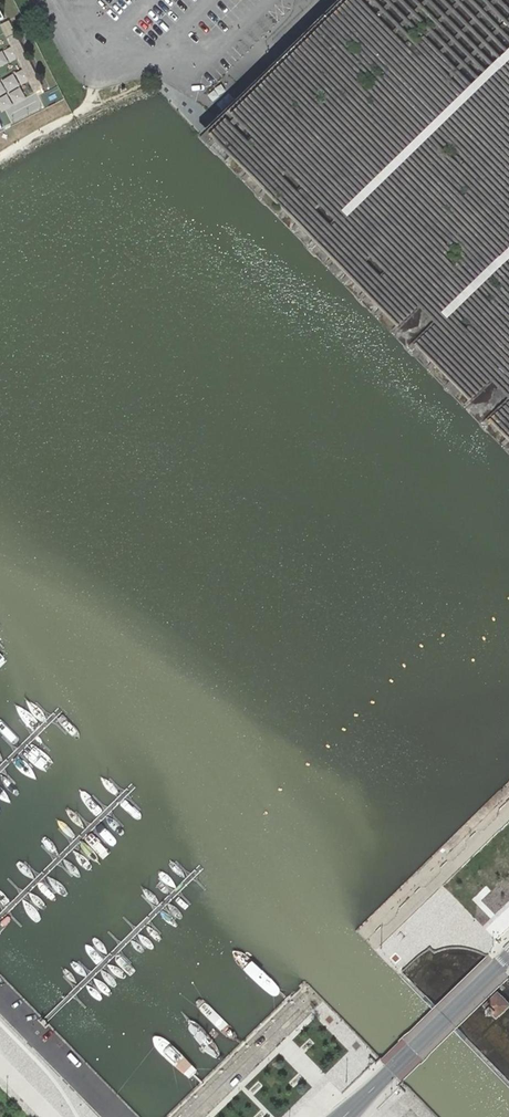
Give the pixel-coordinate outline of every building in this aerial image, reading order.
[(210,131),(201,140),(508,457),(508,0),(345,0),(210,131)] [(481,853),(491,843),(476,827),(466,837),(481,853)] [(484,870),(472,852),(462,858),(473,876),(484,870)] [(486,1005),(499,1018),(508,1008),(508,1000),(500,991),(486,1005)]
